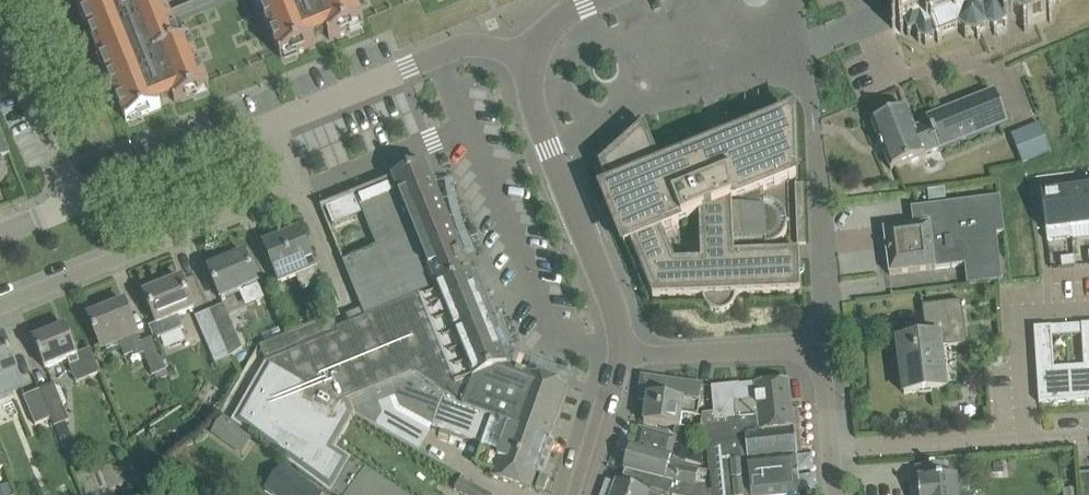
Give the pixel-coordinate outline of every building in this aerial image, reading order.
[(175,102),(209,88),(190,39),(176,44),(172,33),(177,31),(173,22),(227,0),(203,0),(169,13),(164,0),(78,0),(126,121),(161,107),(158,100),(172,95),(175,102)] [(281,59),(315,45),(313,38),(326,32),(329,39),(361,27),(364,25),(353,0),(257,0),(281,59)] [(892,29),(905,24),(908,33),(907,35),(909,36),(910,33),(916,31),(919,39),(918,41),(926,44),(926,42),(958,30),(959,30),(960,32),(962,31),(965,34),(964,38),(968,39),(969,35),(977,36),(978,39),(981,38),(980,35),(987,29),(994,31),(995,35),(998,34),(997,30),(1003,28),(1005,30),(1008,28),(1005,25),(1008,20),(1024,27),(1024,31),(1028,31),(1028,27),(1047,20),(1050,23),(1052,20),(1050,17),(1056,1),(1060,3),(1061,0),(881,0),(892,29)] [(906,108),(892,114),(871,122),(890,169),(911,161),(925,156),(925,155),(939,149),(939,150),(1006,123),(1002,112),(1001,112),(993,91),(952,107),(955,112),(945,116),(943,111),(926,117),(928,122),(914,127),(906,108)] [(699,155),(700,154),(700,153),(662,168),(646,129),(640,127),(599,165),(609,191),(606,197),(604,197),(610,210),(611,209),(617,211),(622,222),(618,227),(617,228),(622,240),(623,240),(630,241),(653,298),(702,296),(702,297),(703,299),(703,300),(704,301),(705,304),(706,305),(708,307),(710,309),(713,310),(715,311),(718,312),(720,312),(723,311),(725,311),(728,309),(729,308),(731,307),(733,304),(734,302),(735,300),(736,298),(736,296),(736,295),(795,292),(795,287),(800,287),(799,252),(766,253),(766,245),(767,245),(770,245),(773,244),(777,242),(780,240),(782,237),(784,235),(786,232),(786,230),(787,227),(787,224),(787,221),(787,218),(786,215),(785,213),(783,211),(782,209),(780,207),(778,206),(775,204),(772,202),(769,202),(767,202),(764,202),(764,189),(796,176),(794,124),(788,124),(785,118),(726,142),(727,144),(728,143),(729,158),(721,158),(720,141),(707,142),(707,159),(699,159),(699,155)] [(1051,152),(1040,123),(1011,135),(1022,164),(1051,152)] [(8,153),(0,133),(0,157),(8,153)] [(357,215),(363,213),(377,248),(343,262),(360,303),(365,316),(461,278),(469,274),(462,257),(463,256),(426,164),(355,193),(327,207),(327,208),(326,208),(333,225),(334,224),(334,225),(357,215)] [(1088,226),(1088,193),(1088,188),(1066,190),(1071,228),(1088,226)] [(1072,237),(1071,228),(1066,190),(1041,193),(1047,240),(1072,237)] [(1000,197),(950,203),(933,205),(911,208),(911,209),(914,209),(916,225),(883,229),(889,274),(964,264),(967,282),(1002,278),(1000,261),(996,234),(1004,233),(1000,197)] [(264,244),(272,264),(277,276),(293,269),(302,290),(324,280),(318,265),(315,267),(300,229),(264,244)] [(216,288),(221,300),(241,292),(245,304),(262,298),(253,273),(244,253),(208,268),(216,288)] [(1074,256),(1061,258),(1062,267),(1075,265),(1074,256)] [(266,361),(232,420),(241,427),(255,437),(331,493),(352,458),(335,447),(355,413),(349,399),(412,373),(441,393),(461,384),(507,365),(496,339),(483,307),(470,274),(469,274),(461,278),(365,316),(350,323),(338,328),(333,315),(259,345),(266,361)] [(147,293),(145,294),(157,323),(149,326),(153,337),(154,340),(183,328),(178,315),(194,309),(181,279),(162,287),(160,282),(145,288),(147,293)] [(926,337),(897,340),(904,394),(946,389),(941,347),(966,344),(961,301),(922,306),(926,337)] [(154,340),(153,337),(140,342),(135,330),(136,329),(125,302),(89,317),(102,348),(118,341),(123,353),(125,357),(134,353),(135,357),(144,353),(153,374),(166,369),(154,340)] [(223,304),(209,310),(230,357),(242,347),(223,304)] [(347,314),(350,323),(365,316),(361,308),(347,314)] [(230,357),(209,310),(195,316),(215,363),(230,357)] [(1066,325),(1067,335),(1082,334),(1084,367),(1069,368),(1071,400),(1088,399),(1088,324),(1066,325)] [(1067,335),(1066,325),(1034,327),(1037,370),(1039,370),(1039,377),(1037,377),(1039,402),(1071,400),(1069,368),(1054,369),(1052,336),(1067,335)] [(42,359),(45,369),(67,360),(76,383),(101,373),(91,349),(77,354),(66,326),(33,339),(42,359)] [(0,339),(0,396),(11,392),(4,374),(17,369),(4,337),(0,339)] [(412,373),(349,399),(355,413),(376,425),(383,413),(379,403),(395,396),(400,408),(433,426),(484,444),(476,465),(494,471),(491,477),(509,483),(530,490),(567,385),(529,372),(529,373),(507,365),(461,384),(441,393),(412,373)] [(644,423),(665,426),(681,429),(683,414),(697,416),(699,406),(702,385),(653,378),(652,385),(649,385),(644,423)] [(709,458),(710,471),(712,490),(712,494),(800,494),(795,455),(797,454),(788,380),(739,385),(739,384),(711,387),(714,413),(715,426),(706,427),(706,431),(709,458)] [(54,426),(69,420),(63,406),(54,386),(54,384),(41,389),(53,417),(51,418),(54,426)] [(61,388),(54,386),(63,406),(65,400),(61,388)] [(38,424),(51,418),(53,417),(41,389),(24,397),(36,425),(38,424)] [(701,431),(706,431),(706,427),(715,426),(714,413),(703,414),(701,431)] [(224,415),(212,431),(229,444),(241,427),(232,420),(224,415)] [(673,481),(671,484),(707,490),(706,486),(704,486),(707,471),(710,471),(709,458),(704,459),(705,471),(698,470),(698,469),(670,464),(671,456),(673,457),(677,439),(640,428),(635,447),(630,446),(624,469),(625,470),(662,479),(673,481)] [(331,493),(334,494),(407,494),(352,458),(331,493)] [(919,494),(957,494),(956,476),(949,477),(948,463),(917,466),(919,494)] [(264,489),(272,494),(322,494),(281,465),(264,489)] [(667,494),(668,494),(712,494),(712,490),(707,491),(707,490),(671,484),(673,481),(662,479),(625,470),(620,483),(617,481),(612,494),(667,494)] [(465,494),(490,494),(460,478),(454,489),(465,494)] [(0,486),(0,494),(12,494),(7,483),(0,486)]
